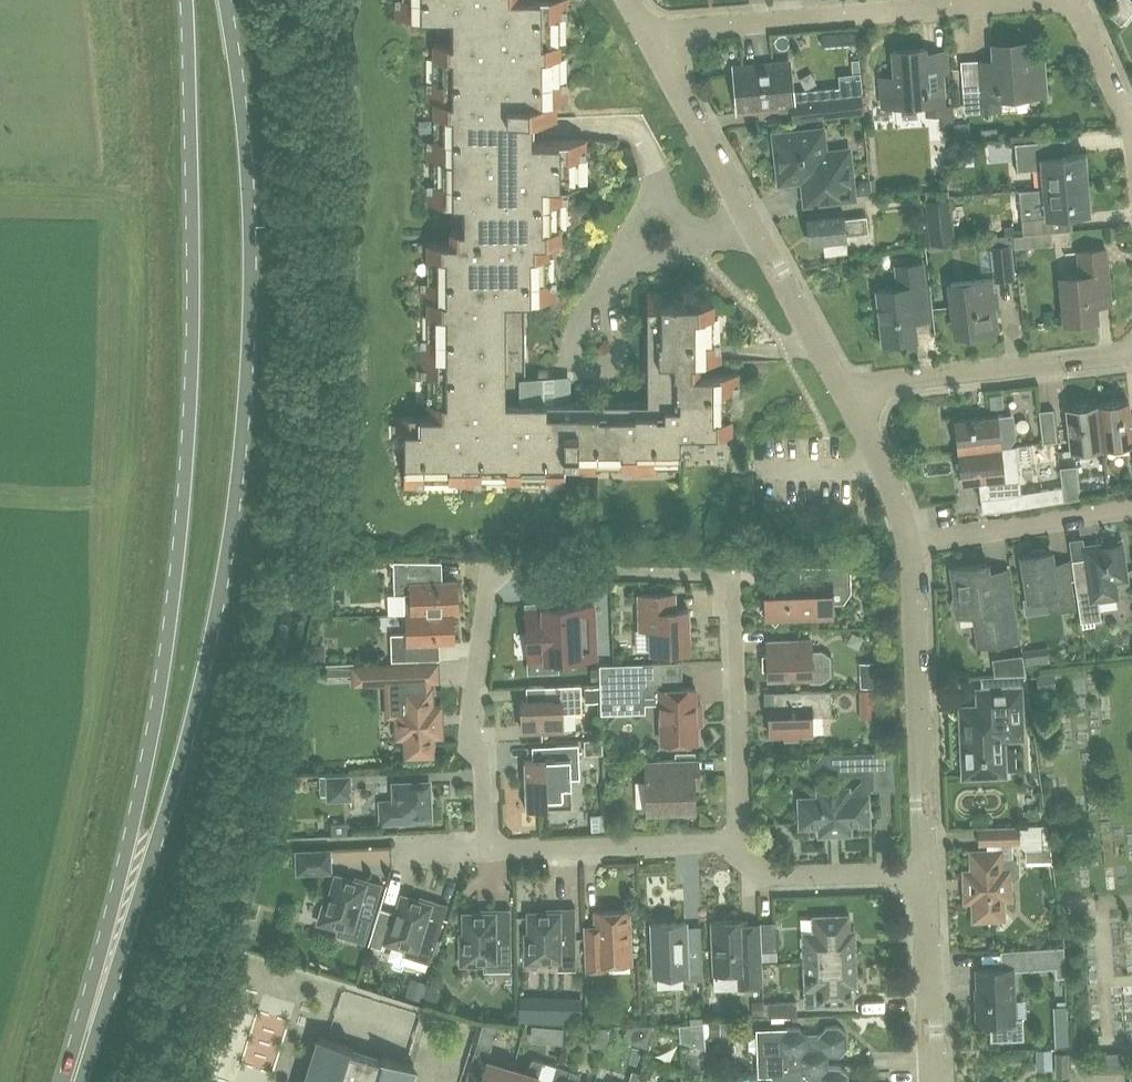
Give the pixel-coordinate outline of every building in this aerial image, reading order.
[(396,16),(454,16),(455,42),(434,42),(434,56),(438,56),(438,82),(427,82),(427,101),(434,101),(434,114),(438,114),(438,140),(427,140),(427,159),(438,159),(438,184),(427,184),(427,203),(465,203),(465,228),(450,228),(450,241),(427,241),(427,256),(432,256),(432,282),(420,282),(420,301),(427,301),(427,314),(432,314),(432,339),(420,339),(420,375),(432,375),(432,401),(427,401),(427,414),(392,414),(392,429),(403,429),(403,487),(422,487),(422,476),(448,476),(448,480),(461,480),(461,487),(480,487),(480,476),(505,476),(505,480),(520,480),(520,476),(546,476),(546,487),(564,487),(564,463),(576,463),(576,474),(595,474),(595,463),(621,463),(621,467),(634,467),(634,474),(653,474),(653,463),(678,463),(678,467),(680,467),(680,434),(732,434),(732,419),(727,419),(727,393),(738,393),(738,374),(699,374),(699,362),(721,362),(721,343),(709,344),(709,318),(714,318),(714,303),(662,303),(662,292),(648,292),(648,401),(537,401),(537,395),(531,395),(531,375),(525,375),(525,301),(557,301),(557,281),(545,281),(545,256),(550,256),(550,243),(560,243),(560,228),(556,228),(556,202),(567,202),(567,185),(579,185),(579,184),(574,184),(574,158),(585,158),(585,139),(530,139),(530,114),(556,114),(556,101),(567,101),(567,82),(556,82),(556,56),(560,56),(560,42),(556,42),(556,16),(567,16),(567,0),(396,0),(396,16)] [(856,43),(855,31),(822,34),(823,46),(856,43)] [(967,91),(969,109),(1000,107),(999,96),(1031,93),(1030,82),(1044,81),(1042,57),(1028,58),(1026,40),(993,43),(995,60),(980,62),(983,90),(967,91)] [(948,49),(925,50),(925,49),(894,51),(896,77),(881,78),(884,105),(928,102),(928,112),(939,112),(940,125),(954,124),(953,104),(943,105),(941,75),(950,74),(948,49)] [(853,72),(861,71),(860,57),(852,58),(853,72)] [(863,113),(861,93),(861,81),(854,80),(853,84),(792,91),(789,61),(734,66),(739,112),(794,107),(794,106),(817,105),(818,118),(863,113)] [(842,149),(828,151),(825,128),(775,133),(780,180),(804,177),(807,201),(853,195),(849,155),(842,149)] [(1042,168),(1044,187),(1088,183),(1085,152),(1047,155),(1046,140),(1015,142),(1017,170),(1042,168)] [(1088,183),(1044,187),(1045,203),(1021,206),(1024,233),(1054,229),(1052,215),(1090,211),(1088,183)] [(930,244),(955,240),(950,197),(925,198),(930,244)] [(843,209),(808,212),(811,242),(825,240),(826,253),(848,251),(846,233),(868,231),(866,214),(844,217),(843,209)] [(1051,230),(1016,234),(1018,247),(1053,244),(1051,230)] [(1012,235),(992,236),(992,237),(997,281),(1016,278),(1012,235)] [(1080,275),(1061,277),(1066,321),(1096,318),(1094,289),(1110,288),(1106,248),(1078,251),(1080,275)] [(877,289),(884,341),(917,337),(912,300),(927,298),(922,262),(896,265),(899,286),(877,289)] [(996,328),(990,277),(950,282),(956,333),(996,328)] [(1096,403),(1101,447),(1131,443),(1131,427),(1129,399),(1096,403)] [(1072,451),(1101,447),(1096,403),(1066,407),(1072,451)] [(1057,441),(1054,408),(1039,410),(1043,443),(1057,441)] [(955,419),(958,450),(1010,444),(1015,437),(1013,419),(1008,420),(1007,413),(955,419)] [(981,497),(1007,495),(1008,509),(1063,500),(1062,485),(1022,493),(1016,444),(1010,445),(1010,444),(958,450),(962,481),(979,479),(981,497)] [(1060,466),(1062,485),(1063,500),(1080,497),(1077,464),(1060,466)] [(1083,627),(1096,625),(1095,620),(1102,619),(1099,598),(1117,596),(1113,572),(1125,570),(1121,541),(1092,545),(1093,551),(1085,553),(1086,557),(1072,559),(1081,622),(1082,621),(1083,627)] [(1031,552),(1031,554),(1022,556),(1029,598),(1049,595),(1051,608),(1050,609),(1074,605),(1069,577),(1055,580),(1051,551),(1047,552),(1047,550),(1044,547),(1033,549),(1031,552)] [(421,581),(420,561),(394,560),(395,593),(388,593),(389,612),(408,612),(457,611),(456,580),(421,581)] [(953,567),(956,594),(955,595),(953,597),(952,598),(951,600),(951,602),(951,603),(951,605),(951,607),(952,609),(953,610),(955,611),(956,612),(958,613),(959,614),(959,615),(976,613),(980,645),(1016,640),(1010,593),(993,595),(991,594),(986,562),(953,567)] [(775,624),(781,618),(833,616),(831,581),(851,580),(851,566),(816,565),(817,581),(765,583),(766,604),(760,610),(775,624)] [(651,651),(690,649),(688,608),(667,609),(667,592),(638,593),(639,628),(650,627),(651,651)] [(526,602),(527,614),(529,672),(560,671),(559,659),(597,658),(595,604),(557,606),(557,601),(526,602)] [(440,658),(439,641),(453,641),(452,611),(457,611),(408,612),(409,632),(391,633),(392,660),(440,658)] [(811,681),(823,681),(831,674),(830,656),(822,650),(811,650),(811,639),(767,640),(768,676),(811,675),(811,681)] [(1049,646),(1023,649),(1025,666),(1051,663),(1049,646)] [(644,703),(660,703),(661,741),(667,741),(668,746),(681,745),(681,740),(697,740),(696,713),(701,713),(700,703),(696,703),(695,687),(660,688),(659,662),(600,664),(601,701),(644,700),(644,703)] [(386,717),(397,717),(397,728),(406,736),(406,747),(414,756),(426,755),(434,746),(433,735),(441,726),(441,714),(432,706),(432,695),(423,687),(412,687),(412,681),(413,681),(412,669),(407,664),(351,666),(352,687),(384,685),(386,717)] [(1054,674),(1036,676),(1039,687),(1056,685),(1054,674)] [(545,699),(521,700),(523,731),(563,729),(563,713),(583,712),(581,684),(545,685),(545,699)] [(860,689),(861,717),(877,716),(876,688),(860,689)] [(797,703),(769,704),(770,734),(784,734),(784,738),(798,738),(798,733),(812,733),(811,715),(832,714),(831,689),(797,690),(797,703)] [(1019,689),(980,691),(980,708),(962,708),(965,775),(1003,773),(1002,737),(1021,736),(1019,689)] [(603,741),(585,741),(586,755),(604,755),(603,741)] [(526,809),(572,807),(571,778),(580,777),(578,743),(556,744),(556,758),(523,759),(526,809)] [(820,825),(829,833),(841,832),(849,824),(860,823),(868,815),(868,803),(862,797),(872,785),(894,784),(893,750),(837,752),(837,766),(846,774),(862,773),(862,780),(847,795),(839,788),(827,788),(819,797),(808,797),(800,806),(800,818),(809,826),(820,825)] [(698,757),(677,758),(645,759),(646,810),(695,809),(694,786),(699,786),(698,757)] [(326,800),(352,799),(351,773),(325,774),(326,800)] [(413,817),(429,816),(428,782),(394,783),(395,800),(379,800),(380,824),(414,822),(413,817)] [(1026,849),(1026,860),(1051,859),(1047,824),(979,826),(979,844),(1019,843),(1026,849)] [(306,850),(295,851),(296,874),(308,873),(306,850)] [(1010,889),(1010,879),(1013,878),(1018,874),(1017,862),(1012,858),(1001,858),(992,850),(980,851),(972,860),(972,871),(965,879),(965,891),(973,899),(974,910),(983,918),(995,918),(1003,909),(1003,897),(1010,889)] [(336,934),(364,942),(382,883),(364,877),(363,882),(335,874),(329,894),(326,893),(318,922),(338,927),(336,934)] [(406,942),(433,950),(447,903),(430,898),(429,902),(401,893),(395,913),(392,912),(383,941),(405,948),(406,942)] [(558,969),(576,969),(575,907),(557,907),(557,911),(528,911),(528,933),(525,933),(525,963),(546,962),(546,959),(558,959),(558,969)] [(481,960),(511,960),(510,908),(492,908),(492,912),(463,912),(463,933),(460,934),(460,964),(481,964),(481,960)] [(595,925),(583,926),(585,970),(607,969),(606,963),(631,962),(629,909),(594,911),(595,925)] [(804,932),(805,960),(855,958),(854,944),(849,944),(848,915),(814,916),(814,932),(804,932)] [(745,919),(711,920),(713,973),(714,987),(762,985),(760,923),(745,923),(745,919)] [(701,944),(686,945),(685,921),(651,922),(653,975),(686,974),(686,979),(702,979),(701,944)] [(761,950),(776,950),(775,921),(760,922),(760,923),(761,950)] [(1064,946),(1023,948),(1025,968),(1056,966),(1057,975),(1066,975),(1064,946)] [(855,972),(855,958),(805,960),(806,987),(816,987),(817,1003),(851,1002),(850,973),(855,972)] [(1012,967),(977,968),(978,998),(977,999),(978,1022),(990,1022),(991,1038),(1022,1037),(1022,1017),(1014,1018),(1012,967)] [(428,981),(411,977),(406,994),(423,999),(428,981)] [(768,1016),(797,1015),(797,1000),(768,1001),(768,1016)] [(546,1002),(520,1001),(519,1019),(546,1020),(546,1002)] [(808,1074),(821,1074),(828,1065),(828,1054),(839,1054),(847,1045),(847,1033),(838,1025),(826,1025),(818,1034),(807,1035),(798,1027),(787,1027),(779,1036),(779,1047),(788,1055),(788,1067),(800,1067),(808,1074)] [(320,1036),(305,1081),(408,1081),(414,1065),(381,1055),(379,1059),(351,1050),(352,1046),(320,1036)] [(515,1060),(490,1052),(492,1043),(479,1039),(471,1067),(483,1071),(479,1081),(508,1081),(515,1060)] [(1070,1074),(1069,1050),(1056,1050),(1056,1075),(1070,1074)] [(1122,1051),(1098,1052),(1098,1071),(1123,1069),(1122,1051)] [(556,1065),(533,1059),(527,1069),(514,1066),(516,1060),(515,1060),(508,1081),(551,1081),(556,1065)] [(848,1072),(840,1064),(828,1065),(821,1074),(808,1074),(800,1067),(788,1067),(788,1081),(849,1081),(848,1072)] [(556,1065),(551,1081),(577,1081),(578,1072),(556,1065)] [(640,1067),(634,1065),(629,1081),(636,1081),(640,1067)]
